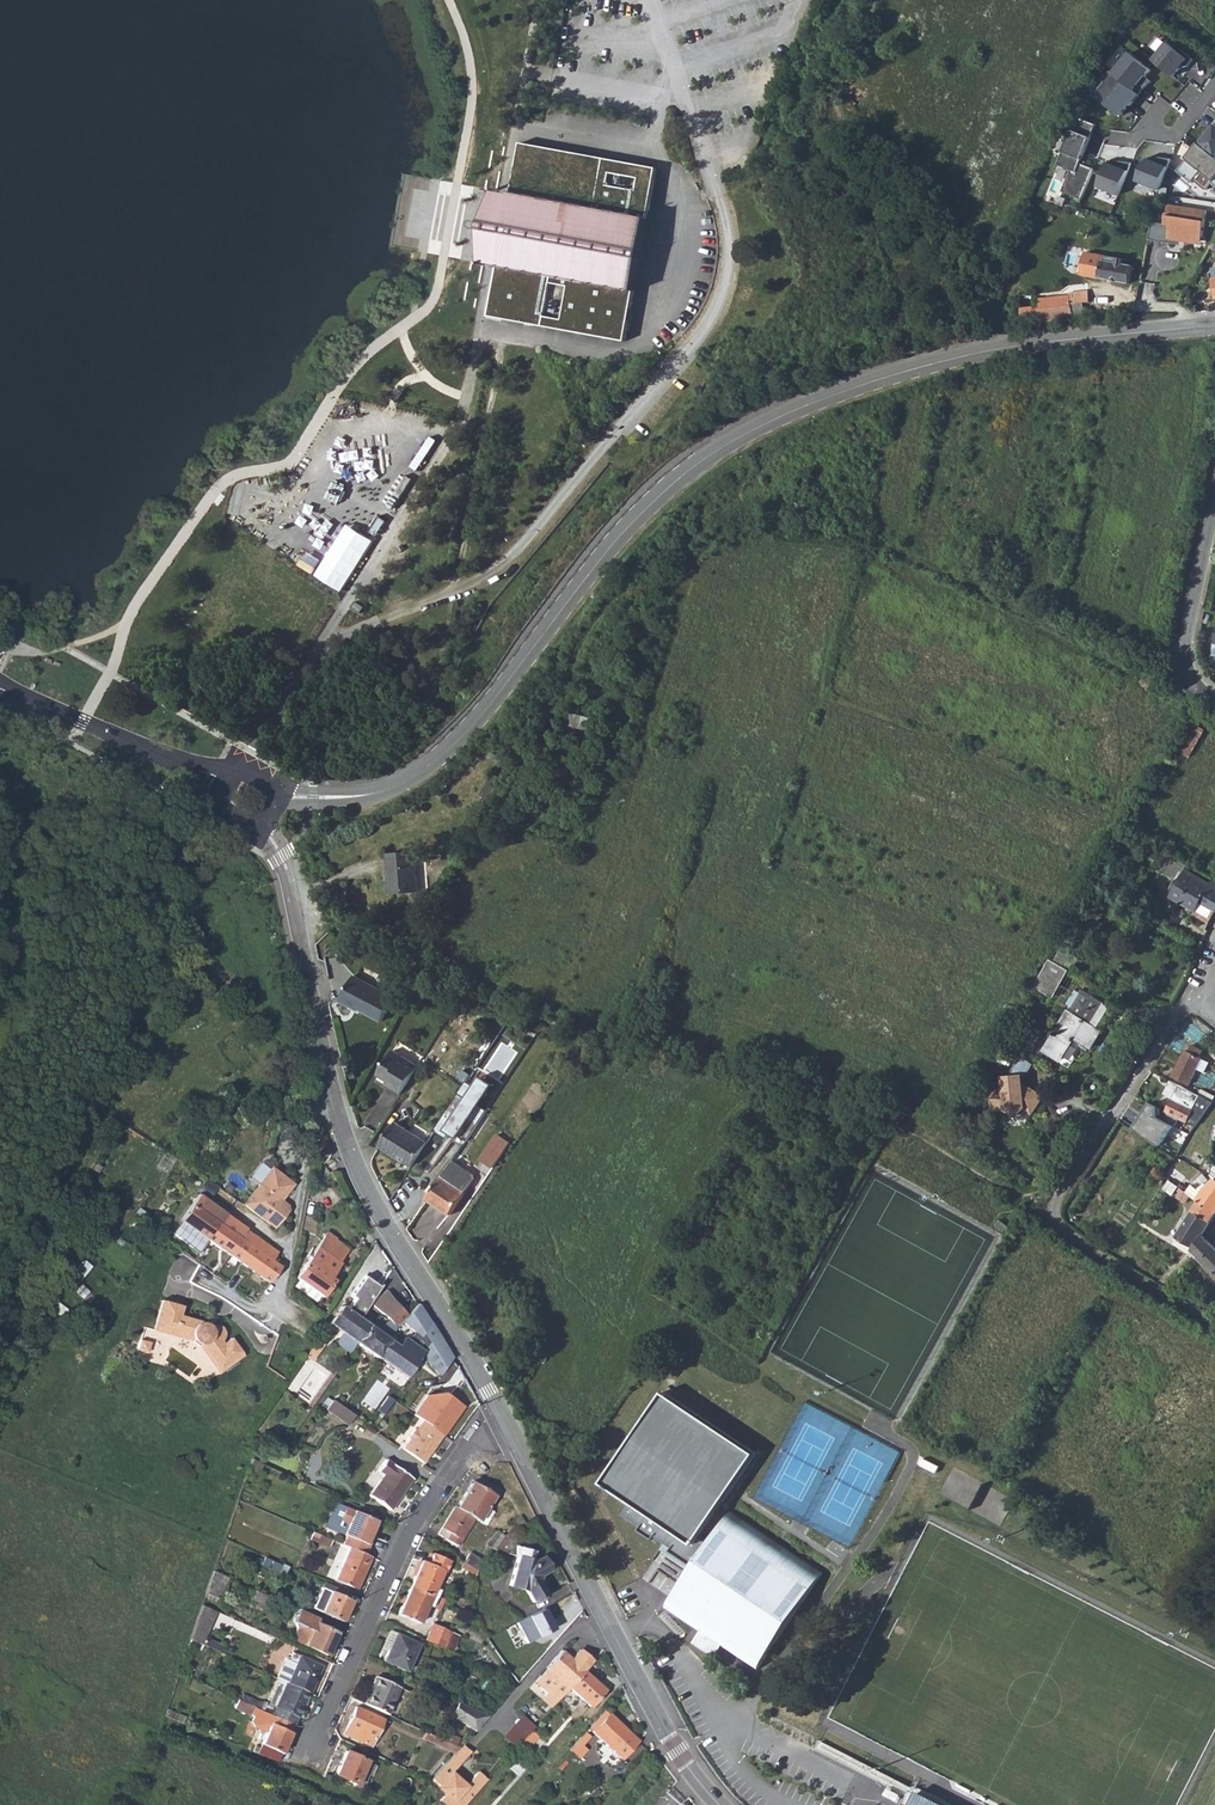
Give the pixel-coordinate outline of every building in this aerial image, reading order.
[(1168,45),(1154,62),(1174,79),(1180,71),(1189,70),(1194,63),(1181,52),(1179,54),(1168,45)] [(1122,47),(1105,67),(1111,73),(1114,75),(1131,55),(1122,47)] [(1131,55),(1114,75),(1140,97),(1148,87),(1142,83),(1146,78),(1151,72),(1131,55)] [(1114,75),(1111,73),(1104,81),(1105,84),(1099,92),(1099,100),(1121,118),(1130,107),(1130,108),(1140,97),(1114,75)] [(1152,84),(1146,78),(1142,83),(1148,87),(1152,84)] [(1097,126),(1078,118),(1058,166),(1071,171),(1062,193),(1082,201),(1094,170),(1081,164),(1097,126)] [(1206,135),(1208,136),(1199,146),(1214,159),(1214,125),(1206,135)] [(656,169),(521,144),(512,194),(499,264),(490,316),(625,341),(656,169)] [(1198,145),(1191,153),(1194,156),(1190,161),(1187,159),(1176,173),(1191,185),(1193,182),(1205,192),(1211,185),(1214,189),(1214,159),(1199,146),(1198,145)] [(1155,191),(1169,164),(1161,160),(1159,165),(1148,159),(1142,164),(1134,180),(1155,191)] [(1119,169),(1107,164),(1097,188),(1118,197),(1130,168),(1121,164),(1119,169)] [(499,264),(512,194),(503,193),(494,191),(493,198),(483,254),(481,261),(490,263),(499,264)] [(1170,195),(1169,203),(1198,205),(1198,198),(1170,195)] [(1198,237),(1203,211),(1165,205),(1161,225),(1166,226),(1165,234),(1170,234),(1169,241),(1189,244),(1191,236),(1198,237)] [(1197,245),(1198,237),(1191,236),(1189,244),(1197,245)] [(1158,242),(1154,266),(1180,271),(1185,247),(1158,242)] [(1082,275),(1099,278),(1103,260),(1104,256),(1087,253),(1082,275)] [(1133,266),(1103,260),(1099,278),(1129,284),(1133,266)] [(1069,296),(1070,305),(1083,303),(1089,303),(1088,291),(1068,293),(1069,296)] [(1055,297),(1057,319),(1085,316),(1083,303),(1070,305),(1069,296),(1055,297)] [(1038,321),(1057,319),(1055,297),(1036,300),(1037,306),(1038,321)] [(1021,308),(1022,323),(1038,321),(1037,306),(1021,308)] [(430,437),(413,467),(419,471),(436,441),(430,437)] [(404,477),(387,507),(395,511),(412,481),(404,477)] [(379,517),(370,532),(378,537),(387,521),(379,517)] [(348,525),(315,576),(341,593),(374,541),(348,525)] [(992,575),(1000,577),(1002,565),(994,564),(992,575)] [(1006,584),(1015,586),(1017,577),(1009,575),(1006,584)] [(568,711),(591,717),(593,712),(570,706),(568,711)] [(565,724),(589,730),(593,718),(591,717),(568,711),(565,724)] [(1194,756),(1205,728),(1191,722),(1180,751),(1194,756)] [(557,742),(581,754),(583,748),(559,738),(557,742)] [(507,760),(493,753),(490,759),(504,766),(507,760)] [(388,854),(392,894),(419,892),(415,852),(388,854)] [(1184,872),(1207,886),(1209,883),(1185,869),(1184,872)] [(1214,912),(1214,878),(1213,876),(1209,883),(1207,886),(1184,872),(1170,897),(1195,911),(1200,902),(1214,912)] [(1085,921),(1091,924),(1103,901),(1097,898),(1085,921)] [(1091,924),(1095,926),(1107,903),(1103,901),(1091,924)] [(1052,996),(1068,970),(1048,958),(1033,985),(1052,996)] [(353,1005),(381,1020),(395,997),(356,975),(341,1001),(352,1007),(353,1005)] [(1090,1048),(1100,1031),(1090,1025),(1104,1003),(1081,989),(1060,1021),(1065,1024),(1057,1038),(1052,1035),(1044,1049),(1068,1064),(1082,1043),(1090,1048)] [(1090,1025),(1100,1031),(1114,1009),(1104,1003),(1090,1025)] [(497,1041),(481,1064),(499,1075),(514,1052),(497,1041)] [(1171,1075),(1188,1084),(1196,1069),(1203,1073),(1209,1062),(1199,1057),(1202,1050),(1191,1044),(1188,1051),(1184,1050),(1171,1075)] [(392,1090),(400,1095),(418,1066),(392,1050),(376,1075),(387,1082),(394,1086),(392,1090)] [(1022,1072),(1000,1075),(1002,1088),(990,1090),(991,1111),(1003,1110),(1014,1115),(1023,1110),(1032,1114),(1044,1096),(1023,1082),(1022,1072)] [(385,1085),(392,1090),(394,1086),(387,1082),(385,1085)] [(480,1090),(467,1082),(461,1091),(451,1107),(435,1131),(447,1139),(452,1131),(466,1140),(486,1110),(472,1101),(480,1090)] [(1165,1092),(1172,1096),(1177,1087),(1170,1083),(1165,1092)] [(1195,1125),(1211,1101),(1178,1085),(1177,1087),(1172,1096),(1166,1110),(1168,1112),(1164,1121),(1172,1125),(1174,1126),(1179,1117),(1195,1125)] [(1156,1106),(1149,1103),(1141,1114),(1143,1115),(1140,1119),(1138,1118),(1132,1126),(1158,1145),(1172,1125),(1164,1121),(1156,1117),(1156,1106)] [(381,1146),(412,1166),(427,1143),(406,1129),(396,1122),(381,1146)] [(321,1128),(316,1153),(330,1151),(321,1128)] [(487,1155),(501,1163),(517,1137),(504,1128),(487,1155)] [(1170,1146),(1177,1150),(1183,1140),(1175,1136),(1170,1146)] [(477,1166),(457,1153),(451,1163),(474,1178),(478,1171),(477,1166)] [(474,1178),(451,1163),(427,1198),(450,1214),(464,1193),(464,1191),(474,1178)] [(1169,1180),(1178,1186),(1184,1176),(1170,1165),(1164,1175),(1169,1180)] [(291,1183),(271,1167),(257,1185),(258,1186),(244,1204),(274,1227),(287,1210),(287,1205),(279,1199),(291,1183)] [(1186,1192),(1191,1195),(1198,1200),(1214,1212),(1214,1178),(1209,1183),(1206,1182),(1199,1188),(1192,1184),(1186,1192)] [(1164,1188),(1171,1194),(1175,1189),(1179,1192),(1182,1188),(1178,1186),(1169,1180),(1164,1188)] [(1185,1203),(1191,1195),(1186,1192),(1182,1188),(1179,1192),(1177,1197),(1185,1203)] [(246,1228),(233,1219),(198,1195),(180,1220),(269,1281),(279,1264),(272,1259),(277,1251),(246,1230),(246,1228)] [(1214,1214),(1214,1212),(1198,1200),(1180,1228),(1175,1236),(1192,1248),(1191,1250),(1214,1274),(1214,1246),(1202,1234),(1214,1214)] [(296,1276),(299,1279),(322,1294),(324,1296),(335,1279),(331,1276),(341,1263),(339,1261),(348,1249),(335,1240),(335,1238),(326,1232),(296,1276)] [(344,1332),(356,1340),(367,1324),(358,1318),(379,1287),(364,1276),(350,1296),(354,1299),(347,1310),(341,1306),(330,1322),(344,1332)] [(294,1286),(317,1301),(322,1294),(299,1279),(294,1286)] [(401,1340),(393,1335),(389,1340),(379,1356),(406,1375),(406,1376),(422,1352),(438,1374),(453,1357),(408,1287),(393,1300),(380,1312),(388,1319),(396,1327),(402,1322),(419,1336),(414,1343),(404,1337),(401,1340)] [(373,1304),(380,1312),(393,1300),(387,1290),(378,1296),(373,1304)] [(155,1328),(163,1300),(160,1300),(152,1330),(191,1341),(197,1344),(218,1373),(243,1354),(242,1352),(219,1369),(199,1342),(192,1338),(155,1328)] [(181,1306),(163,1300),(155,1328),(192,1338),(199,1342),(219,1369),(242,1352),(230,1337),(223,1342),(220,1339),(222,1338),(222,1337),(223,1336),(224,1334),(224,1333),(223,1330),(222,1327),(220,1325),(219,1325),(216,1324),(214,1324),(213,1324),(211,1326),(208,1327),(203,1324),(204,1322),(179,1315),(181,1306)] [(389,1334),(396,1327),(388,1319),(380,1327),(389,1334)] [(389,1340),(367,1324),(356,1340),(379,1356),(389,1340)] [(314,1343),(309,1350),(315,1354),(327,1336),(322,1332),(324,1330),(317,1325),(313,1333),(319,1337),(314,1343)] [(356,1340),(342,1331),(335,1341),(349,1350),(356,1340)] [(148,1341),(138,1339),(135,1349),(146,1352),(148,1341)] [(309,1350),(305,1355),(311,1359),(315,1354),(309,1350)] [(399,1386),(403,1390),(409,1382),(405,1379),(399,1386)] [(661,1390),(599,1483),(689,1544),(754,1448),(661,1390)] [(348,1426),(354,1416),(332,1400),(326,1410),(348,1426)] [(441,1435),(421,1420),(414,1430),(412,1428),(406,1438),(407,1439),(401,1448),(421,1463),(427,1454),(426,1453),(434,1442),(435,1443),(441,1435)] [(256,1477),(262,1463),(251,1458),(246,1473),(256,1477)] [(410,1479),(385,1459),(377,1471),(382,1475),(368,1495),(389,1509),(410,1479)] [(471,1481),(456,1506),(473,1517),(484,1523),(491,1511),(486,1507),(493,1494),(471,1481)] [(576,1488),(566,1493),(572,1504),(581,1499),(576,1488)] [(456,1545),(473,1517),(456,1506),(453,1505),(437,1533),(445,1538),(445,1539),(456,1545)] [(348,1538),(344,1546),(348,1547),(368,1556),(376,1537),(373,1536),(375,1530),(379,1522),(348,1508),(342,1521),(348,1524),(348,1527),(348,1530),(346,1533),(345,1536),(348,1538)] [(721,1646),(756,1670),(821,1574),(731,1512),(665,1608),(700,1632),(693,1643),(714,1657),(741,1675),(746,1669),(718,1651),(721,1646)] [(511,1519),(515,1528),(524,1523),(519,1515),(511,1519)] [(514,1539),(515,1528),(503,1534),(492,1548),(516,1555),(508,1584),(525,1590),(531,1602),(545,1594),(537,1581),(538,1575),(549,1569),(541,1556),(533,1560),(531,1558),(533,1551),(514,1546),(514,1539)] [(485,1544),(491,1549),(492,1548),(503,1534),(495,1529),(485,1544)] [(329,1546),(332,1540),(312,1532),(309,1538),(329,1546)] [(355,1588),(370,1557),(368,1556),(348,1547),(334,1579),(355,1588)] [(421,1560),(426,1562),(430,1552),(425,1550),(421,1560)] [(448,1560),(430,1552),(426,1562),(421,1560),(409,1586),(434,1598),(438,1589),(434,1587),(441,1570),(443,1571),(448,1560)] [(468,1552),(463,1559),(468,1562),(477,1567),(482,1560),(468,1552)] [(277,1573),(282,1563),(265,1556),(261,1566),(277,1573)] [(477,1567),(484,1571),(487,1564),(482,1560),(477,1567)] [(465,1569),(475,1576),(477,1567),(468,1562),(465,1569)] [(216,1598),(227,1578),(213,1571),(205,1593),(216,1598)] [(312,1608),(342,1621),(351,1600),(321,1586),(312,1608)] [(430,1607),(434,1598),(409,1586),(396,1613),(418,1623),(426,1605),(430,1607)] [(267,1598),(268,1596),(254,1589),(249,1598),(256,1601),(254,1606),(262,1609),(263,1607),(267,1598)] [(567,1598),(576,1616),(582,1609),(574,1592),(567,1595),(567,1598)] [(202,1644),(215,1611),(201,1604),(189,1638),(202,1644)] [(304,1644),(325,1654),(335,1632),(314,1622),(317,1617),(296,1608),(291,1620),(293,1621),(295,1626),(290,1637),(304,1644)] [(541,1608),(514,1621),(526,1643),(552,1629),(541,1608)] [(432,1624),(424,1639),(442,1647),(449,1632),(432,1624)] [(382,1643),(387,1645),(393,1633),(388,1630),(382,1643)] [(418,1644),(393,1633),(387,1645),(382,1643),(376,1655),(382,1658),(382,1659),(405,1670),(410,1658),(414,1659),(418,1650),(416,1648),(418,1644)] [(584,1671),(593,1661),(580,1649),(574,1656),(576,1658),(574,1660),(571,1658),(562,1649),(546,1666),(547,1667),(535,1680),(548,1692),(558,1700),(569,1687),(584,1671)] [(290,1652),(278,1679),(284,1682),(308,1692),(320,1665),(290,1652)] [(604,1689),(584,1671),(569,1687),(590,1705),(604,1689)] [(376,1676),(363,1704),(385,1714),(398,1686),(376,1676)] [(265,1702),(262,1710),(293,1724),(297,1717),(308,1692),(284,1682),(273,1706),(265,1702)] [(548,1692),(542,1698),(551,1707),(558,1700),(548,1692)] [(269,1723),(260,1743),(280,1753),(293,1724),(262,1710),(238,1700),(235,1707),(269,1723)] [(450,1714),(477,1727),(488,1714),(456,1700),(450,1714)] [(343,1733),(370,1745),(381,1718),(355,1706),(343,1733)] [(637,1740),(604,1709),(594,1721),(588,1727),(592,1731),(621,1757),(637,1740)] [(537,1736),(531,1730),(521,1741),(528,1747),(537,1736)] [(446,1749),(453,1753),(458,1747),(455,1746),(441,1739),(425,1731),(422,1739),(446,1749)] [(441,1739),(455,1746),(459,1737),(445,1731),(441,1739)] [(590,1736),(585,1731),(569,1749),(574,1754),(590,1736)] [(453,1753),(448,1759),(455,1766),(471,1749),(463,1742),(458,1747),(453,1753)] [(258,1748),(278,1757),(280,1753),(260,1743),(258,1748)] [(355,1783),(356,1783),(366,1760),(344,1750),(333,1773),(334,1774),(355,1783)] [(506,1765),(517,1774),(524,1767),(513,1758),(506,1765)] [(432,1776),(447,1790),(440,1798),(448,1804),(464,1804),(488,1777),(479,1770),(466,1784),(465,1785),(451,1771),(455,1766),(448,1759),(432,1776)] [(357,1781),(364,1784),(369,1773),(362,1770),(357,1781)] [(466,1784),(452,1770),(451,1771),(465,1785),(466,1784)] [(909,1788),(904,1797),(903,1799),(914,1804),(942,1804),(909,1788)]
